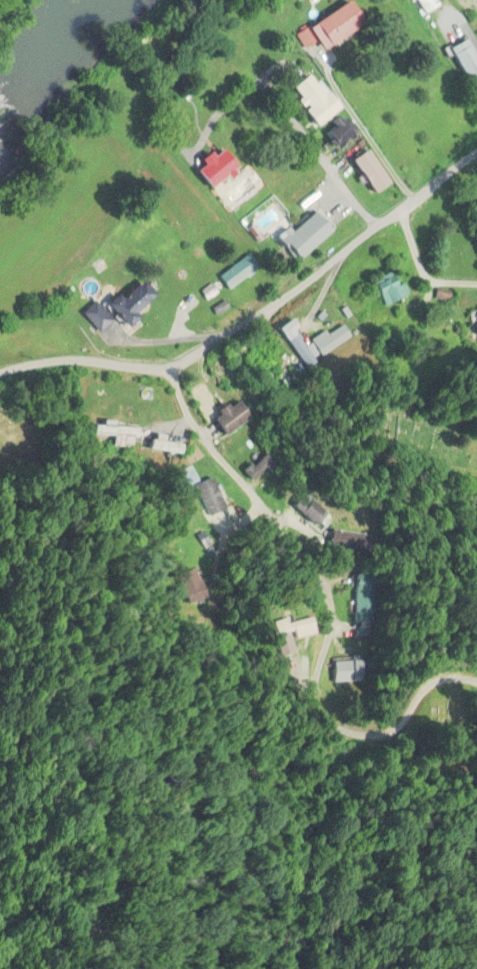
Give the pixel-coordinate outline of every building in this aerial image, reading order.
[(423,16),(436,6),(431,0),(411,0),(423,16)] [(356,25),(341,2),(300,29),(315,52),(356,25)] [(463,40),(445,49),(468,95),(476,91),(476,67),(463,40)] [(283,90),(310,126),(333,109),(306,73),(283,90)] [(329,128),(318,137),(329,150),(349,133),(334,114),(324,123),(329,128)] [(235,168),(220,145),(192,162),(196,168),(190,172),(201,190),(235,168)] [(345,162),(369,194),(384,183),(360,150),(345,162)] [(327,232),(308,212),(278,242),(297,262),(327,232)] [(225,290),(259,271),(250,256),(217,275),(225,290)] [(370,285),(383,308),(405,296),(391,273),(370,285)] [(147,298),(131,280),(100,310),(117,327),(147,298)] [(107,322),(91,303),(78,313),(94,332),(107,322)] [(275,327),(300,370),(352,339),(342,322),(300,347),(285,321),(275,327)] [(301,371),(289,357),(268,375),(279,389),(301,371)] [(220,438),(249,419),(237,400),(208,419),(220,438)] [(89,427),(89,447),(133,447),(133,428),(108,428),(108,425),(100,425),(100,427),(89,427)] [(208,519),(225,510),(208,478),(191,487),(208,519)] [(269,625),(271,637),(289,634),(290,639),(307,636),(305,619),(269,625)] [(274,645),(288,680),(294,677),(281,643),(274,645)]
